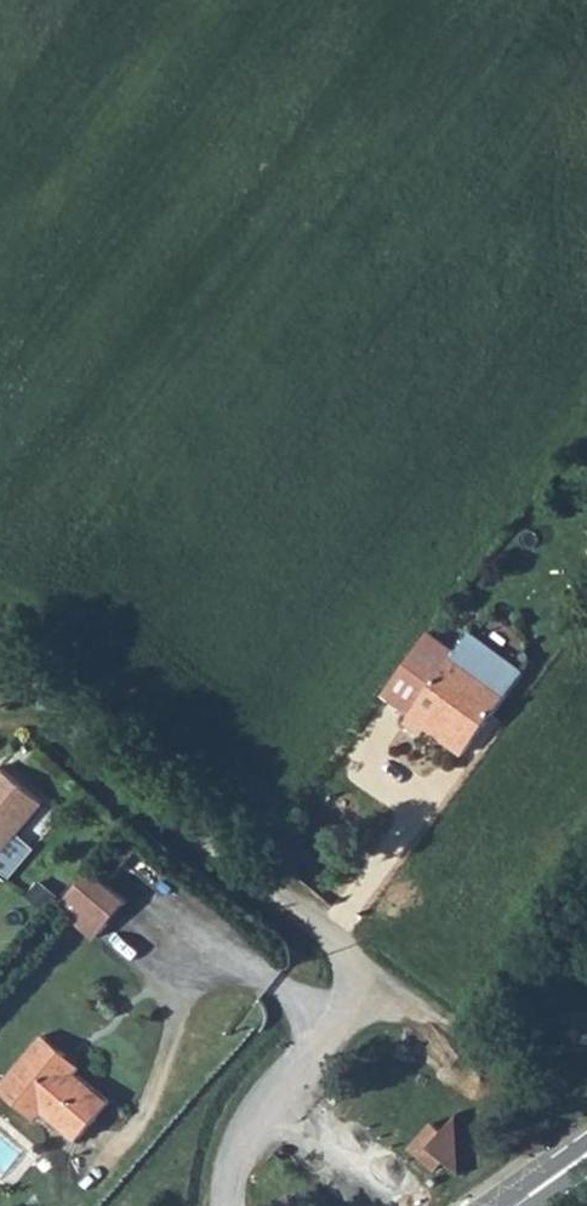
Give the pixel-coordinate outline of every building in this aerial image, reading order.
[(457,648),(434,631),(385,693),(410,712),(405,721),(421,734),(427,728),(463,755),(525,669),(472,630),(457,648)] [(2,763),(0,765),(0,852),(44,799),(2,763)] [(59,906),(96,937),(126,902),(90,871),(59,906)] [(9,1073),(33,1093),(28,1099),(41,1110),(76,1140),(110,1100),(75,1070),(71,1074),(58,1063),(66,1054),(43,1034),(9,1073)] [(66,1054),(58,1063),(71,1074),(75,1070),(80,1064),(66,1054)] [(0,1084),(0,1088),(34,1118),(41,1110),(28,1099),(33,1093),(9,1073),(0,1084)] [(430,1145),(446,1159),(460,1172),(463,1174),(457,1114),(442,1130),(430,1145)] [(411,1147),(437,1170),(446,1159),(430,1145),(442,1130),(432,1122),(411,1147)]
